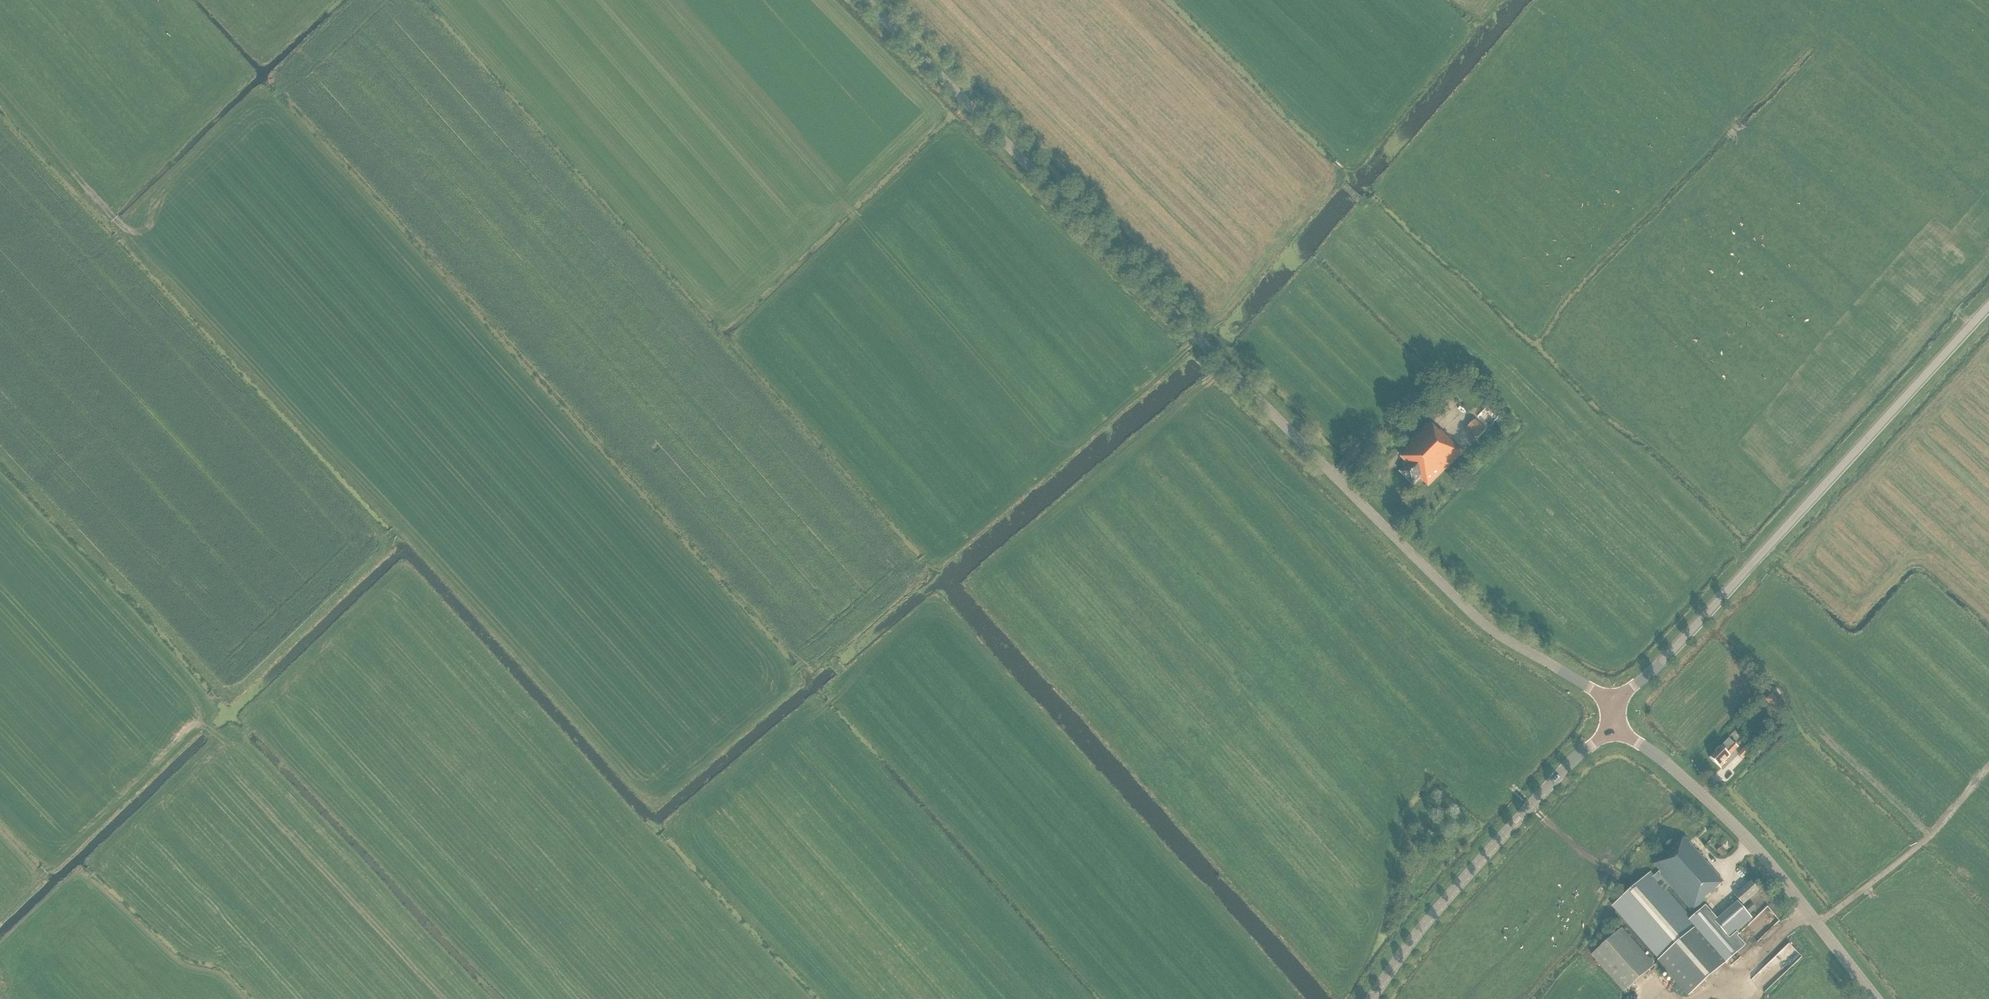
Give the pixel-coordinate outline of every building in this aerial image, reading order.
[(1466,428),(1477,439),(1502,413),(1491,403),(1466,428)] [(1426,423),(1409,440),(1412,443),(1406,449),(1407,450),(1401,457),(1405,461),(1403,462),(1403,465),(1405,467),(1400,472),(1413,485),(1420,478),(1428,486),(1462,452),(1440,430),(1439,432),(1431,424),(1429,426),(1426,423)] [(1345,440),(1349,445),(1355,438),(1351,434),(1345,440)] [(1360,456),(1366,462),(1373,455),(1367,449),(1360,456)] [(1772,693),(1765,700),(1774,710),(1781,704),(1772,693)] [(1721,768),(1725,764),(1723,762),(1730,755),(1738,747),(1729,739),(1710,758),(1721,768)] [(1743,759),(1754,747),(1749,741),(1738,754),(1743,759)] [(1650,873),(1613,906),(1659,958),(1656,961),(1687,996),(1730,959),(1699,923),(1697,925),(1665,890),(1670,886),(1693,912),(1716,890),(1715,889),(1723,882),(1688,842),(1689,842),(1686,838),(1685,839),(1684,837),(1654,865),(1660,871),(1653,876),(1650,873)] [(1722,856),(1726,852),(1721,847),(1717,851),(1722,856)] [(1743,905),(1759,890),(1752,881),(1735,896),(1743,905)] [(1752,918),(1738,902),(1715,921),(1729,938),(1752,918)] [(1624,992),(1654,965),(1622,928),(1592,955),(1624,992)]
